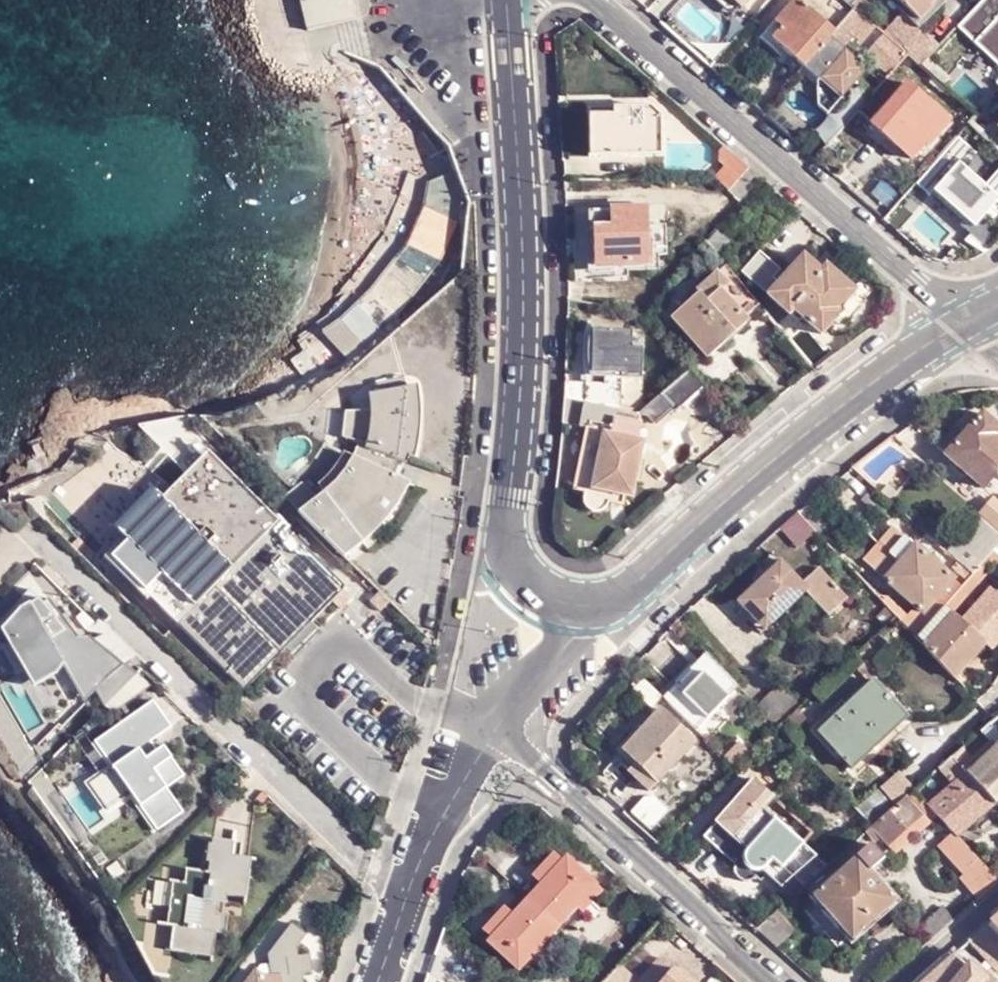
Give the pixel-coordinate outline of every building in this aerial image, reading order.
[(308,31),(362,18),(357,0),(300,0),(308,31)] [(833,33),(796,0),(795,0),(775,23),(782,29),(772,40),(803,67),(829,38),(833,33)] [(918,20),(925,14),(931,8),(928,6),(934,1),(934,0),(897,0),(918,20)] [(958,26),(997,65),(997,0),(983,0),(958,26)] [(876,27),(855,8),(840,26),(861,44),(876,27)] [(765,34),(772,40),(782,29),(775,23),(765,34)] [(861,44),(840,26),(833,33),(829,38),(842,49),(846,45),(855,52),(861,44)] [(922,67),(940,48),(921,31),(903,51),(908,55),(922,67)] [(903,51),(885,35),(869,54),(891,74),(908,55),(903,51)] [(829,38),(803,67),(820,82),(822,80),(842,98),(867,70),(842,49),(829,38)] [(842,98),(822,80),(820,82),(817,85),(817,107),(826,115),(842,98)] [(871,125),(911,159),(926,143),(928,145),(950,119),(908,82),(871,125)] [(595,156),(644,155),(643,107),(624,108),(624,115),(612,116),(594,115),(595,156)] [(643,107),(644,155),(657,156),(657,114),(649,107),(643,107)] [(907,195),(921,207),(928,198),(960,225),(951,235),(966,248),(971,242),(984,253),(987,252),(997,243),(997,223),(986,213),(991,206),(997,212),(997,196),(963,165),(976,151),(958,136),(907,195)] [(741,203),(762,179),(734,155),(714,179),(741,203)] [(457,221),(455,172),(431,183),(425,204),(457,221)] [(936,222),(951,235),(960,225),(928,198),(921,207),(936,222)] [(457,221),(425,204),(417,223),(448,241),(457,221)] [(660,264),(660,255),(655,255),(656,263),(650,264),(595,267),(593,212),(647,209),(647,204),(588,207),(590,274),(615,272),(616,278),(629,278),(629,271),(660,269),(660,264)] [(655,255),(660,255),(668,254),(667,225),(649,225),(647,209),(593,212),(595,267),(650,264),(650,255),(655,255)] [(448,241),(417,223),(408,243),(440,260),(448,241)] [(731,242),(717,229),(707,242),(722,261),(732,253),(731,242)] [(984,253),(971,242),(966,248),(977,257),(984,253)] [(429,277),(440,260),(408,243),(397,259),(429,277)] [(822,337),(839,317),(841,315),(838,312),(856,293),(826,266),(821,272),(803,256),(779,284),(774,279),(781,271),(760,253),(742,273),(790,316),(794,311),(822,337)] [(414,297),(429,277),(397,259),(386,275),(414,297)] [(745,319),(759,306),(728,268),(713,282),(720,290),(708,301),(700,293),(674,316),(703,350),(716,337),(724,345),(748,323),(745,319)] [(397,318),(414,297),(386,275),(373,293),(397,318)] [(720,290),(713,282),(700,293),(708,301),(720,290)] [(382,332),(397,318),(373,293),(359,307),(382,332)] [(841,315),(839,317),(845,321),(864,300),(856,293),(838,312),(841,315)] [(365,346),(382,332),(359,307),(341,321),(365,346)] [(347,354),(365,346),(341,321),(323,330),(347,354)] [(325,365),(347,354),(323,330),(305,339),(325,365)] [(594,331),(594,373),(620,375),(621,380),(643,381),(644,349),(634,348),(633,332),(594,331)] [(710,357),(724,345),(716,337),(703,350),(710,357)] [(677,414),(705,388),(691,370),(661,396),(669,405),(676,412),(677,414)] [(367,381),(368,393),(401,389),(398,374),(367,381)] [(342,438),(358,443),(390,452),(406,456),(408,446),(410,432),(411,420),(411,413),(410,399),(408,387),(401,389),(368,393),(371,412),(345,412),(342,438)] [(566,388),(566,399),(605,407),(605,389),(566,388)] [(653,420),(669,405),(661,396),(645,411),(653,420)] [(636,441),(642,413),(640,415),(605,407),(566,399),(564,425),(587,431),(575,490),(587,493),(587,491),(589,491),(592,488),(604,434),(636,441)] [(997,433),(997,429),(983,415),(958,442),(948,434),(936,447),(983,489),(997,472),(997,442),(993,438),(997,433)] [(587,491),(587,493),(585,498),(586,500),(587,502),(592,508),(595,509),(599,510),(604,508),(608,506),(610,502),(624,504),(627,496),(634,497),(645,444),(642,442),(636,441),(604,434),(592,488),(589,491),(587,491)] [(354,458),(385,472),(390,452),(358,443),(354,458)] [(196,607),(129,542),(111,560),(179,625),(247,691),(334,601),(345,590),(348,587),(212,454),(168,501),(237,566),(196,607)] [(297,512),(344,557),(354,550),(371,536),(388,518),(400,501),(410,484),(385,472),(354,458),(350,456),(347,465),(342,473),(339,477),(327,490),(317,498),(309,504),(298,512),(297,512)] [(284,496),(298,512),(309,504),(317,498),(302,481),(284,496)] [(165,503),(147,485),(111,523),(129,541),(165,503)] [(990,520),(996,527),(997,528),(997,505),(993,500),(982,513),(990,520)] [(168,501),(129,542),(196,607),(237,566),(168,501)] [(956,560),(962,565),(972,574),(978,567),(996,547),(997,545),(997,528),(996,527),(990,520),(956,560)] [(923,612),(950,582),(953,580),(916,546),(893,525),(880,541),(895,554),(891,558),(876,544),(863,559),(885,579),(923,612)] [(808,591),(802,584),(781,562),(777,565),(764,578),(759,582),(738,602),(755,620),(762,613),(773,624),(806,593),(808,591)] [(972,574),(962,565),(952,574),(963,584),(972,574)] [(972,574),(963,584),(958,589),(944,606),(953,614),(987,575),(978,567),(972,574)] [(818,569),(802,584),(808,591),(806,593),(829,616),(847,599),(818,569)] [(944,606),(958,589),(950,582),(923,612),(914,622),(910,619),(903,625),(916,637),(944,606)] [(1,627),(38,690),(56,675),(60,666),(86,703),(97,691),(127,664),(133,659),(108,634),(83,646),(51,598),(44,603),(31,589),(1,627)] [(961,621),(983,642),(991,648),(997,640),(997,596),(990,589),(961,621)] [(353,598),(345,590),(334,601),(342,610),(353,598)] [(953,614),(944,606),(916,637),(938,661),(953,676),(983,642),(961,621),(953,614)] [(897,617),(890,610),(877,623),(883,629),(897,617)] [(762,613),(755,620),(765,632),(773,624),(762,613)] [(695,664),(662,698),(696,730),(739,686),(711,656),(698,668),(695,664)] [(127,664),(97,691),(106,706),(140,674),(127,664)] [(846,706),(836,716),(842,723),(824,740),(840,757),(852,769),(871,751),(869,749),(878,740),(880,742),(893,730),(907,717),(872,681),(846,706)] [(645,682),(638,690),(653,705),(661,697),(645,682)] [(799,705),(781,685),(760,705),(779,725),(799,705)] [(151,702),(97,743),(116,769),(93,784),(110,808),(130,794),(160,833),(187,813),(168,788),(185,776),(163,748),(152,756),(145,746),(171,727),(151,702)] [(647,770),(658,781),(696,740),(661,708),(643,729),(639,725),(637,727),(641,730),(624,750),(630,755),(647,770)] [(842,723),(836,716),(818,733),(824,740),(842,723)] [(995,719),(996,720),(989,726),(997,736),(997,716),(995,719)] [(994,804),(997,800),(997,744),(991,751),(983,758),(969,742),(951,759),(994,804)] [(630,770),(640,778),(647,770),(630,755),(627,759),(634,766),(630,770)] [(953,835),(957,838),(971,825),(994,804),(951,759),(938,770),(953,787),(929,810),(939,820),(953,835)] [(651,789),(658,781),(647,770),(640,778),(651,789)] [(778,857),(795,838),(762,809),(774,797),(754,780),(716,822),(706,832),(737,860),(735,862),(733,865),(733,870),(735,876),(741,881),(748,881),(755,877),(765,866),(775,855),(777,858),(778,857)] [(853,807),(872,828),(899,804),(880,783),(853,807)] [(872,828),(860,838),(865,843),(869,839),(875,845),(881,839),(889,847),(929,810),(928,809),(913,792),(899,804),(872,828)] [(897,857),(939,820),(929,810),(889,847),(897,857)] [(997,884),(997,881),(957,838),(953,835),(938,848),(964,876),(960,881),(978,901),(997,884)] [(213,956),(218,931),(226,933),(230,914),(226,913),(230,894),(248,897),(254,862),(235,859),(238,840),(216,837),(214,847),(211,847),(209,859),(212,860),(210,871),(189,868),(187,882),(175,880),(168,924),(173,925),(169,950),(213,956)] [(803,845),(795,838),(778,857),(777,858),(776,865),(781,869),(803,845)] [(898,903),(871,872),(884,861),(870,846),(811,898),(815,903),(847,939),(851,944),(898,903)] [(532,878),(540,885),(561,862),(553,855),(532,878)] [(776,865),(777,858),(775,855),(765,866),(755,877),(761,882),(776,865)] [(540,885),(526,900),(557,929),(576,908),(578,906),(585,897),(596,887),(596,886),(565,858),(561,862),(540,885)] [(600,891),(596,887),(585,897),(589,901),(600,891)] [(557,929),(526,900),(512,915),(492,937),(488,941),(519,971),(529,960),(536,951),(538,950),(557,929)] [(492,937),(512,915),(504,908),(484,929),(492,937)] [(935,939),(954,922),(942,909),(922,925),(935,939)] [(754,931),(775,950),(794,932),(778,910),(754,931)] [(988,925),(997,937),(997,917),(988,925)] [(303,972),(313,971),(311,952),(299,954),(298,946),(307,933),(292,922),(268,952),(271,975),(268,978),(255,969),(245,981),(304,981),(303,972)] [(988,925),(968,942),(987,963),(992,967),(997,974),(997,970),(993,965),(997,961),(997,937),(988,925)] [(922,981),(991,981),(984,975),(980,979),(975,975),(968,968),(966,970),(951,957),(922,981)] [(533,964),(529,960),(519,971),(523,975),(533,964)] [(987,963),(975,975),(980,979),(984,975),(992,967),(987,963)] [(656,981),(663,981),(673,972),(664,964),(652,978),(656,981)] [(676,974),(684,981),(692,981),(679,970),(676,974)] [(676,974),(673,972),(663,981),(684,981),(676,974)]
